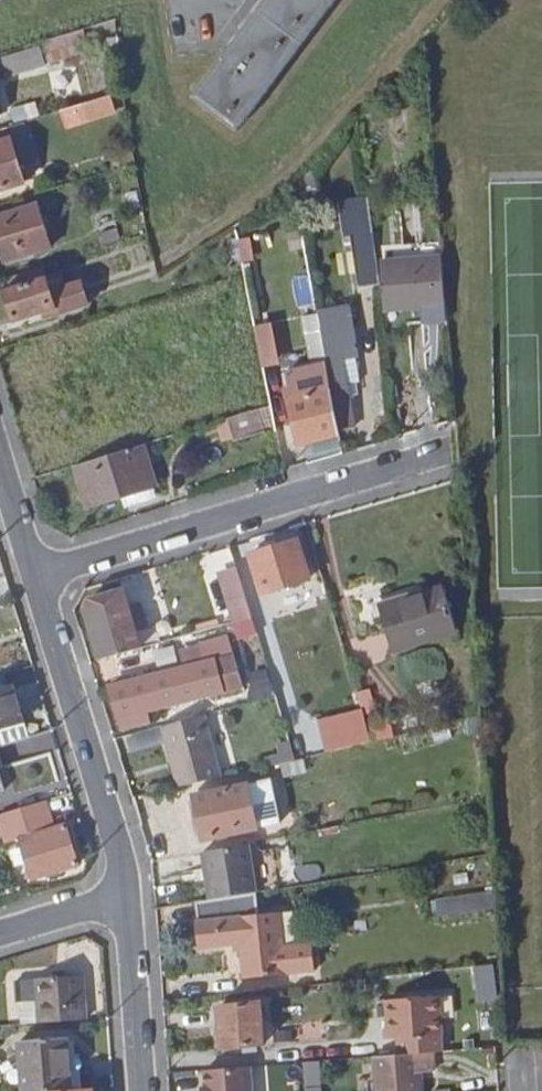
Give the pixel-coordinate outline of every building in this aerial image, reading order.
[(193,97),(239,131),(335,0),(265,0),(193,97)] [(81,32),(36,46),(37,49),(42,64),(43,64),(86,51),(81,32)] [(37,49),(0,60),(0,81),(44,69),(42,64),(37,49)] [(108,100),(76,110),(82,126),(113,116),(108,100)] [(17,120),(39,114),(35,101),(13,107),(17,120)] [(0,143),(0,192),(23,185),(9,140),(0,143)] [(0,219),(0,254),(3,265),(51,250),(38,208),(0,219)] [(236,237),(236,260),(251,260),(251,237),(236,237)] [(442,307),(438,261),(374,266),(380,313),(419,309),(442,307)] [(39,270),(0,283),(0,286),(11,325),(40,316),(42,324),(86,311),(79,288),(48,296),(39,270)] [(308,275),(291,278),(296,305),(313,302),(308,275)] [(443,320),(442,307),(419,309),(421,323),(443,320)] [(262,367),(280,363),(271,321),(253,325),(262,367)] [(342,326),(318,331),(319,333),(325,366),(330,394),(346,390),(342,363),(350,362),(342,326)] [(325,366),(319,333),(302,337),(308,369),(325,366)] [(298,445),(338,438),(330,394),(289,402),(285,387),(266,391),(270,410),(273,424),(292,420),(298,445)] [(267,435),(275,432),(273,424),(270,410),(260,413),(267,435)] [(267,435),(260,413),(231,422),(237,444),(267,435)] [(145,447),(79,466),(93,508),(158,490),(145,447)] [(299,543),(254,558),(271,611),(315,597),(299,543)] [(237,640),(259,634),(237,564),(215,571),(237,640)] [(87,612),(103,663),(142,652),(134,625),(144,622),(141,611),(148,609),(143,589),(93,604),(87,612)] [(425,589),(371,605),(376,624),(385,622),(395,655),(458,636),(445,593),(427,597),(425,589)] [(173,645),(153,647),(155,665),(175,663),(173,645)] [(218,663),(111,691),(124,732),(153,726),(150,714),(227,696),(218,663)] [(442,678),(401,687),(403,702),(445,693),(442,678)] [(23,740),(7,687),(3,688),(0,679),(0,747),(23,740)] [(370,688),(356,691),(361,713),(375,709),(370,688)] [(183,792),(225,781),(206,718),(164,731),(183,792)] [(376,745),(395,740),(392,724),(370,728),(376,745)] [(47,803),(31,750),(0,759),(0,772),(2,772),(13,813),(47,803)] [(252,787),(197,800),(207,844),(261,831),(252,787)] [(64,830),(19,844),(30,882),(78,868),(64,830)] [(200,852),(208,900),(259,891),(251,843),(200,852)] [(487,889),(430,902),(434,919),(491,906),(487,889)] [(204,953),(286,942),(283,917),(265,919),(262,895),(203,904),(205,925),(201,926),(204,953)] [(287,950),(286,942),(204,953),(242,949),(246,984),(318,975),(315,947),(287,950)] [(475,1001),(495,1001),(494,965),(474,966),(475,1001)] [(43,1024),(89,1021),(86,977),(20,982),(22,1005),(26,1004),(41,1003),(43,1024)] [(436,1053),(444,1053),(440,999),(391,1003),(393,1041),(402,1041),(403,1056),(436,1053)] [(27,1025),(43,1024),(41,1003),(26,1004),(27,1025)] [(232,1046),(233,1049),(256,1047),(256,1043),(265,1043),(261,1003),(221,1006),(224,1046),(232,1046)] [(277,1045),(329,1042),(327,1021),(303,1021),(303,1030),(276,1032),(277,1045)] [(68,1040),(23,1044),(26,1090),(71,1090),(68,1040)] [(436,1053),(403,1056),(377,1058),(380,1090),(427,1090),(426,1076),(438,1075),(436,1053)] [(320,1084),(319,1062),(302,1062),(303,1085),(320,1084)] [(254,1067),(209,1071),(210,1088),(210,1090),(256,1090),(254,1067)]
